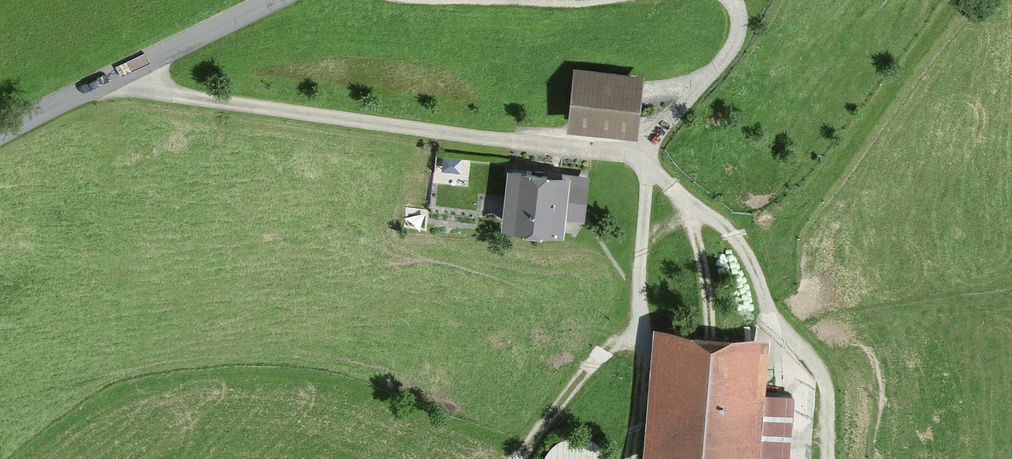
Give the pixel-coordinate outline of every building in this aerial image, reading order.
[(644,73),(574,66),(567,125),(638,133),(644,73)] [(592,183),(514,177),(510,233),(567,237),(568,224),(589,225),(592,183)] [(664,336),(654,458),(794,458),(799,400),(774,398),(778,345),(664,336)]
